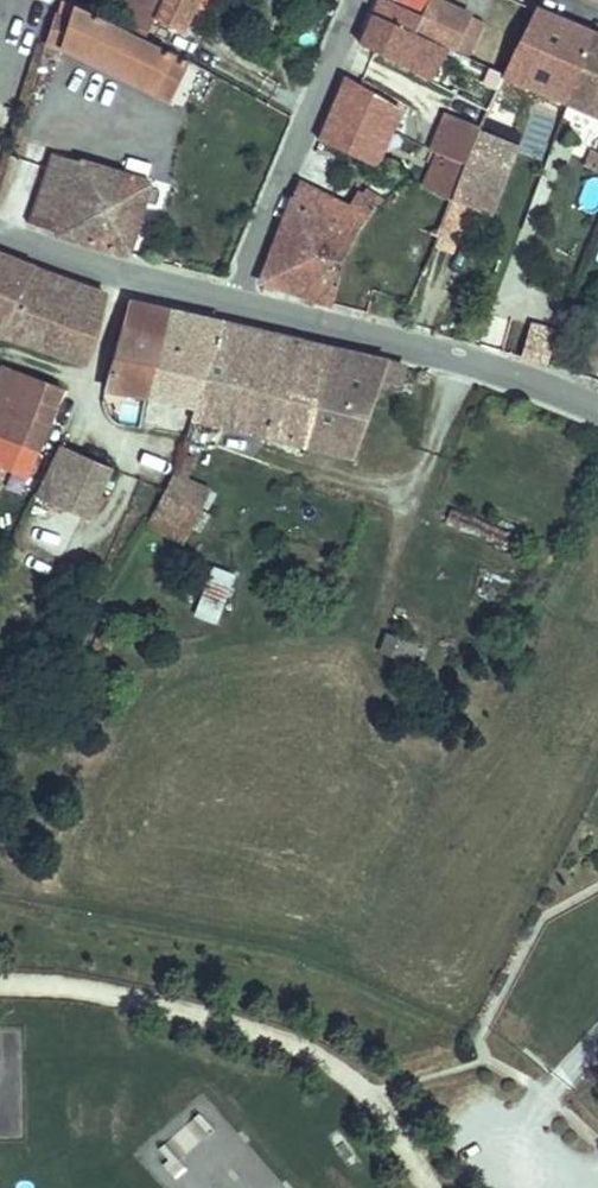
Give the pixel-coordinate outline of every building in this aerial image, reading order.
[(71,8),(60,36),(85,46),(100,2),(97,0),(96,0),(73,0),(71,8)] [(153,3),(154,0),(107,0),(105,4),(146,22),(153,3)] [(153,3),(180,14),(185,0),(154,0),(153,3)] [(413,18),(420,0),(378,0),(413,18)] [(588,22),(541,0),(525,0),(522,9),(517,21),(497,64),(539,80),(597,104),(597,26),(588,22)] [(71,8),(56,1),(47,30),(60,36),(71,8)] [(100,2),(85,46),(133,66),(146,22),(105,4),(100,2)] [(167,33),(146,22),(133,66),(151,73),(167,33)] [(183,42),(167,33),(151,73),(167,80),(183,42)] [(344,59),(331,90),(384,116),(395,91),(344,59)] [(384,116),(331,90),(316,128),(368,154),(384,116)] [(470,121),(473,115),(441,102),(425,138),(436,143),(430,156),(435,158),(426,180),(444,188),(445,187),(465,134),(470,121)] [(510,137),(470,121),(465,134),(445,187),(483,202),(510,137)] [(46,136),(15,205),(29,209),(43,214),(74,144),(46,136)] [(149,168),(74,144),(43,214),(124,238),(149,168)] [(420,176),(426,180),(435,158),(430,156),(428,155),(420,176)] [(347,192),(299,167),(259,265),(328,289),(343,249),(351,230),(356,217),(367,192),(351,184),(347,192)] [(21,242),(0,234),(0,285),(21,242)] [(0,285),(0,316),(25,324),(52,253),(21,242),(0,285)] [(52,253),(25,324),(74,340),(78,336),(98,267),(85,265),(52,253)] [(115,275),(110,297),(151,310),(139,369),(184,384),(210,298),(115,275)] [(151,310),(110,297),(97,357),(139,369),(151,310)] [(210,298),(184,384),(299,421),(322,327),(210,298)] [(322,327),(299,421),(341,434),(367,338),(322,327)] [(12,436),(42,368),(0,348),(0,431),(12,436)] [(193,402),(179,394),(154,449),(166,456),(193,402)] [(52,423),(29,472),(56,486),(81,437),(52,423)] [(81,437),(56,486),(79,498),(104,448),(81,437)] [(131,498),(173,519),(196,471),(166,456),(154,449),(145,468),(131,498)] [(59,539),(64,521),(41,515),(37,533),(59,539)] [(216,624),(234,574),(210,565),(192,615),(216,624)] [(379,652),(412,662),(417,643),(385,633),(379,652)] [(193,1113),(171,1142),(188,1155),(210,1126),(193,1113)]
